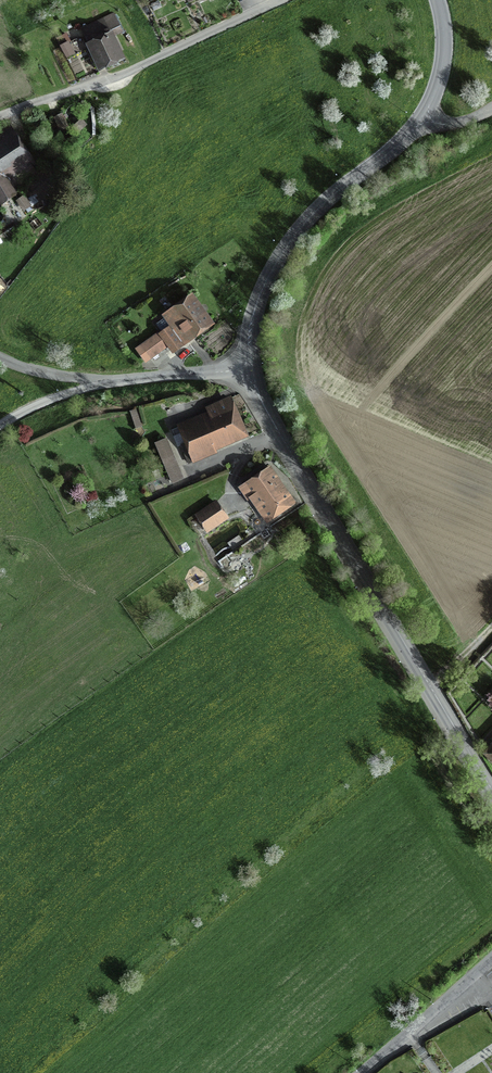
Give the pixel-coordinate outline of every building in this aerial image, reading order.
[(102,66),(119,58),(110,38),(113,37),(112,36),(121,31),(112,14),(83,28),(102,66)] [(60,130),(67,127),(62,114),(54,117),(60,130)] [(36,172),(9,133),(0,139),(0,204),(15,195),(8,185),(10,184),(15,190),(24,184),(36,172)] [(172,349),(209,322),(192,298),(166,317),(174,328),(162,336),(172,349)] [(241,433),(226,400),(207,408),(212,419),(191,428),(189,422),(180,426),(182,432),(185,431),(189,442),(182,445),(186,456),(241,433)] [(135,427),(141,425),(135,410),(130,412),(135,427)] [(172,482),(183,477),(167,439),(156,444),(172,482)] [(275,474),(270,468),(265,471),(264,470),(249,480),(250,481),(241,488),(248,499),(258,492),(264,501),(256,506),(266,519),(293,501),(286,491),(281,494),(269,478),(275,474)] [(208,530),(226,517),(216,503),(198,515),(208,530)]
